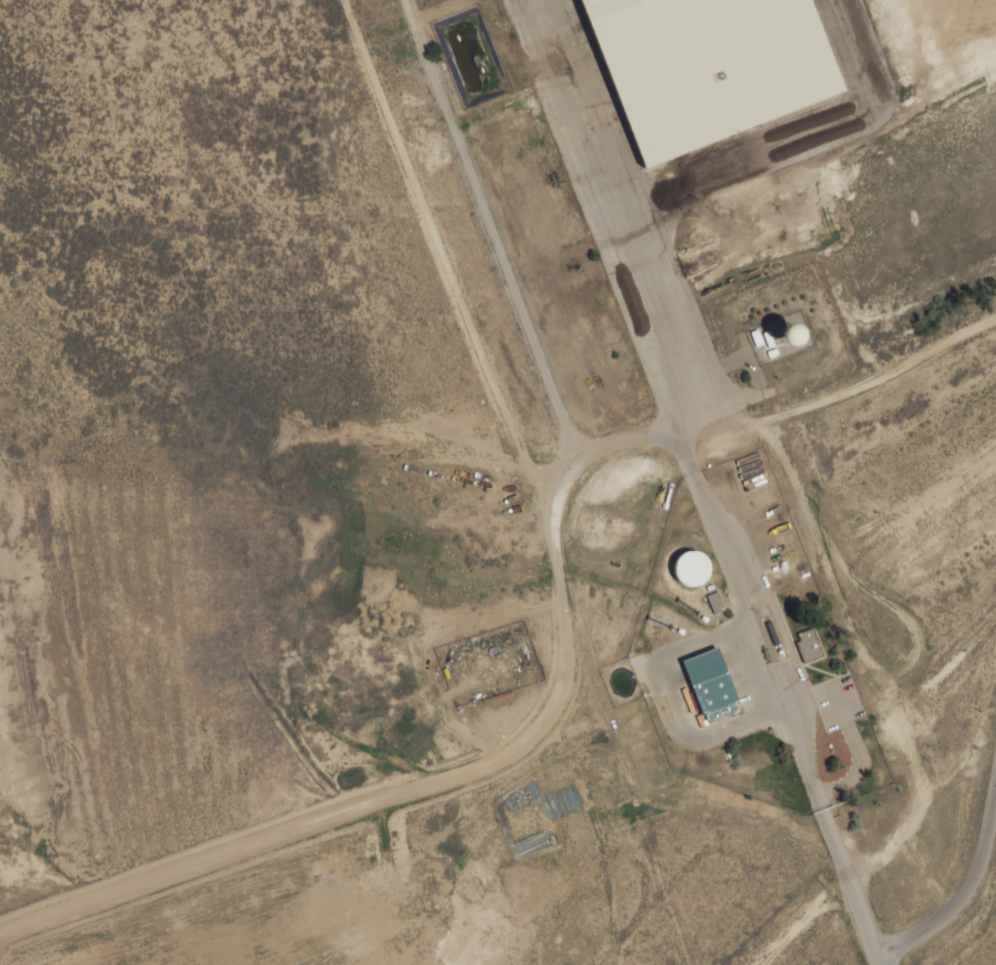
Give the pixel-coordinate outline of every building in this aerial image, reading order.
[(641,160),(579,0),(810,0),(842,83),(641,160)] [(701,576),(696,579),(691,581),(685,580),(680,578),(676,575),(673,570),(671,565),(672,559),(674,554),(678,549),(683,546),(689,545),(695,547),(700,550),(704,554),(706,560),(706,566),(704,571),(701,576)] [(725,611),(718,593),(707,598),(714,615),(725,611)] [(805,664),(824,657),(814,629),(795,636),(805,664)] [(692,657),(726,644),(750,706),(716,719),(692,657)]
